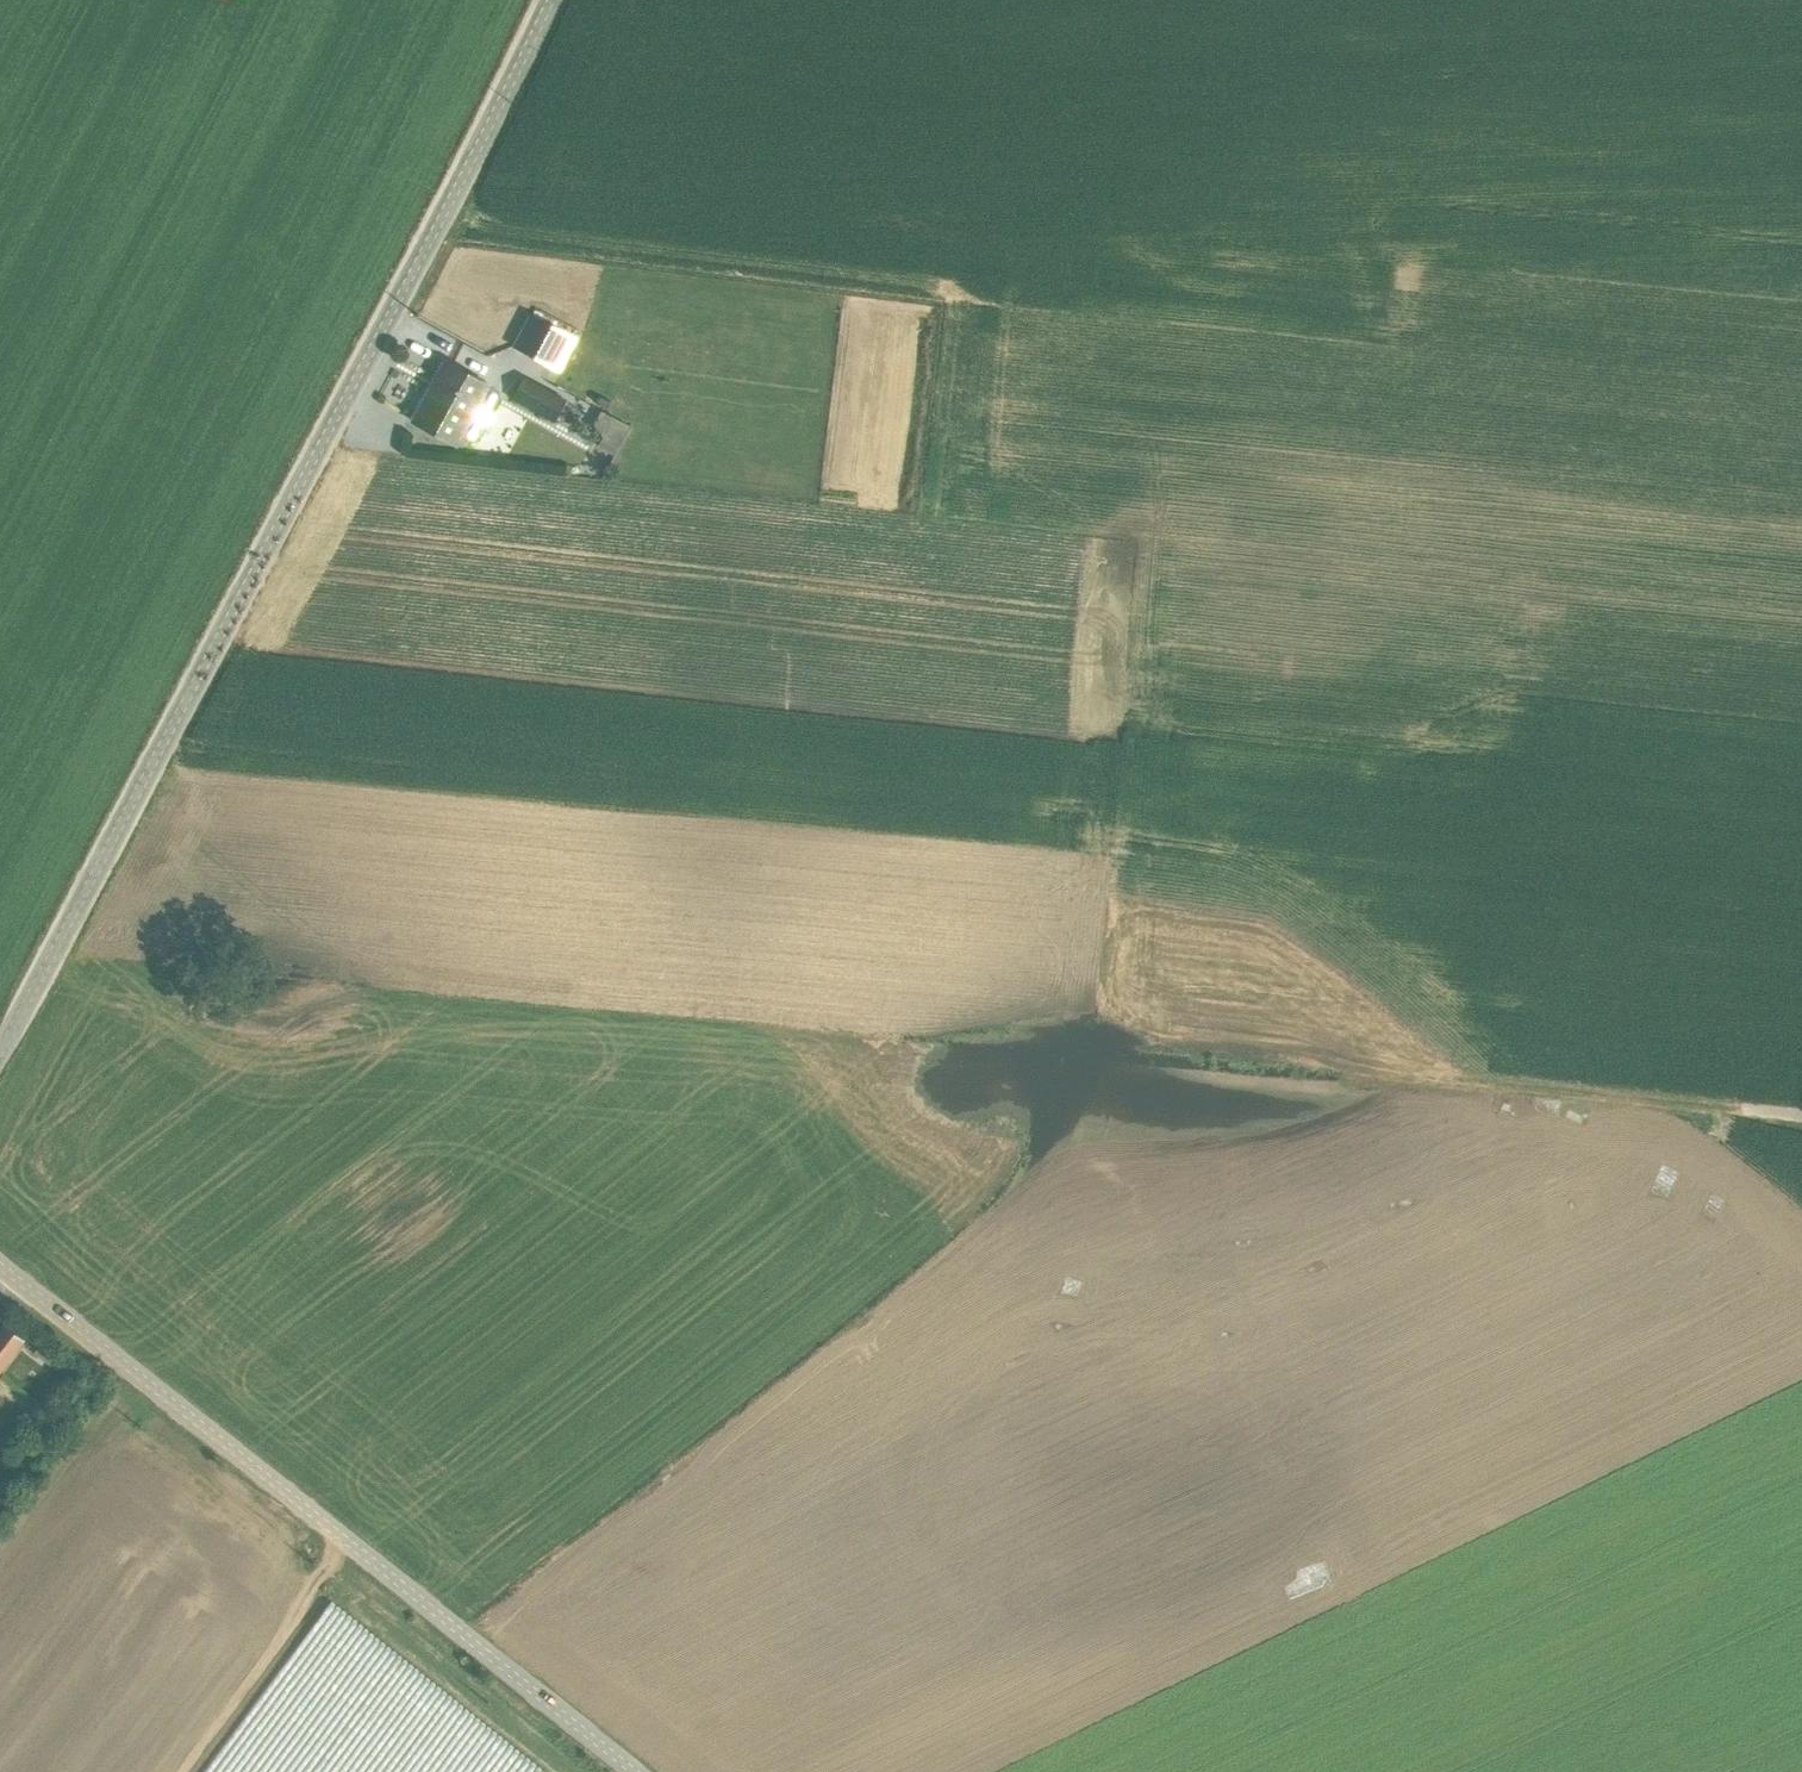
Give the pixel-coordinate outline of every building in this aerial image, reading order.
[(575,339),(529,314),(511,347),(557,372),(575,339)] [(444,363),(412,421),(456,445),(461,438),(470,443),(478,440),(499,401),(496,391),(444,363)] [(0,1323),(0,1324),(0,1372),(23,1341),(0,1323)]
